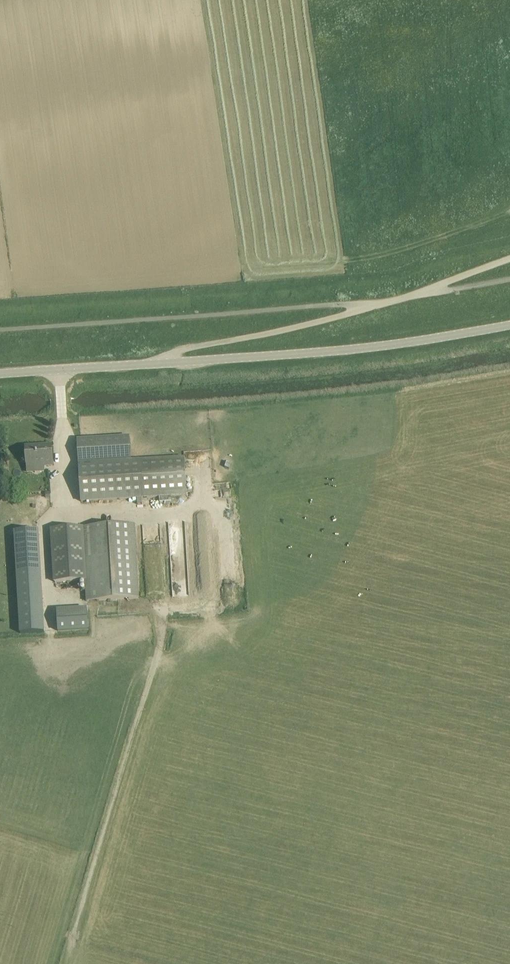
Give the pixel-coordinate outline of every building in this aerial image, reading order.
[(77,439),(79,463),(131,460),(129,436),(77,439)] [(53,465),(52,455),(52,445),(25,447),(26,457),(26,464),(44,463),(44,465),(53,465)] [(184,457),(131,460),(133,498),(186,495),(184,457)] [(81,501),(133,498),(131,460),(79,463),(81,501)] [(135,524),(81,527),(84,581),(85,601),(139,598),(135,524)] [(53,583),(84,581),(81,527),(50,529),(53,583)] [(45,633),(42,530),(16,530),(19,633),(45,633)] [(86,631),(85,610),(54,611),(55,632),(86,631)]
